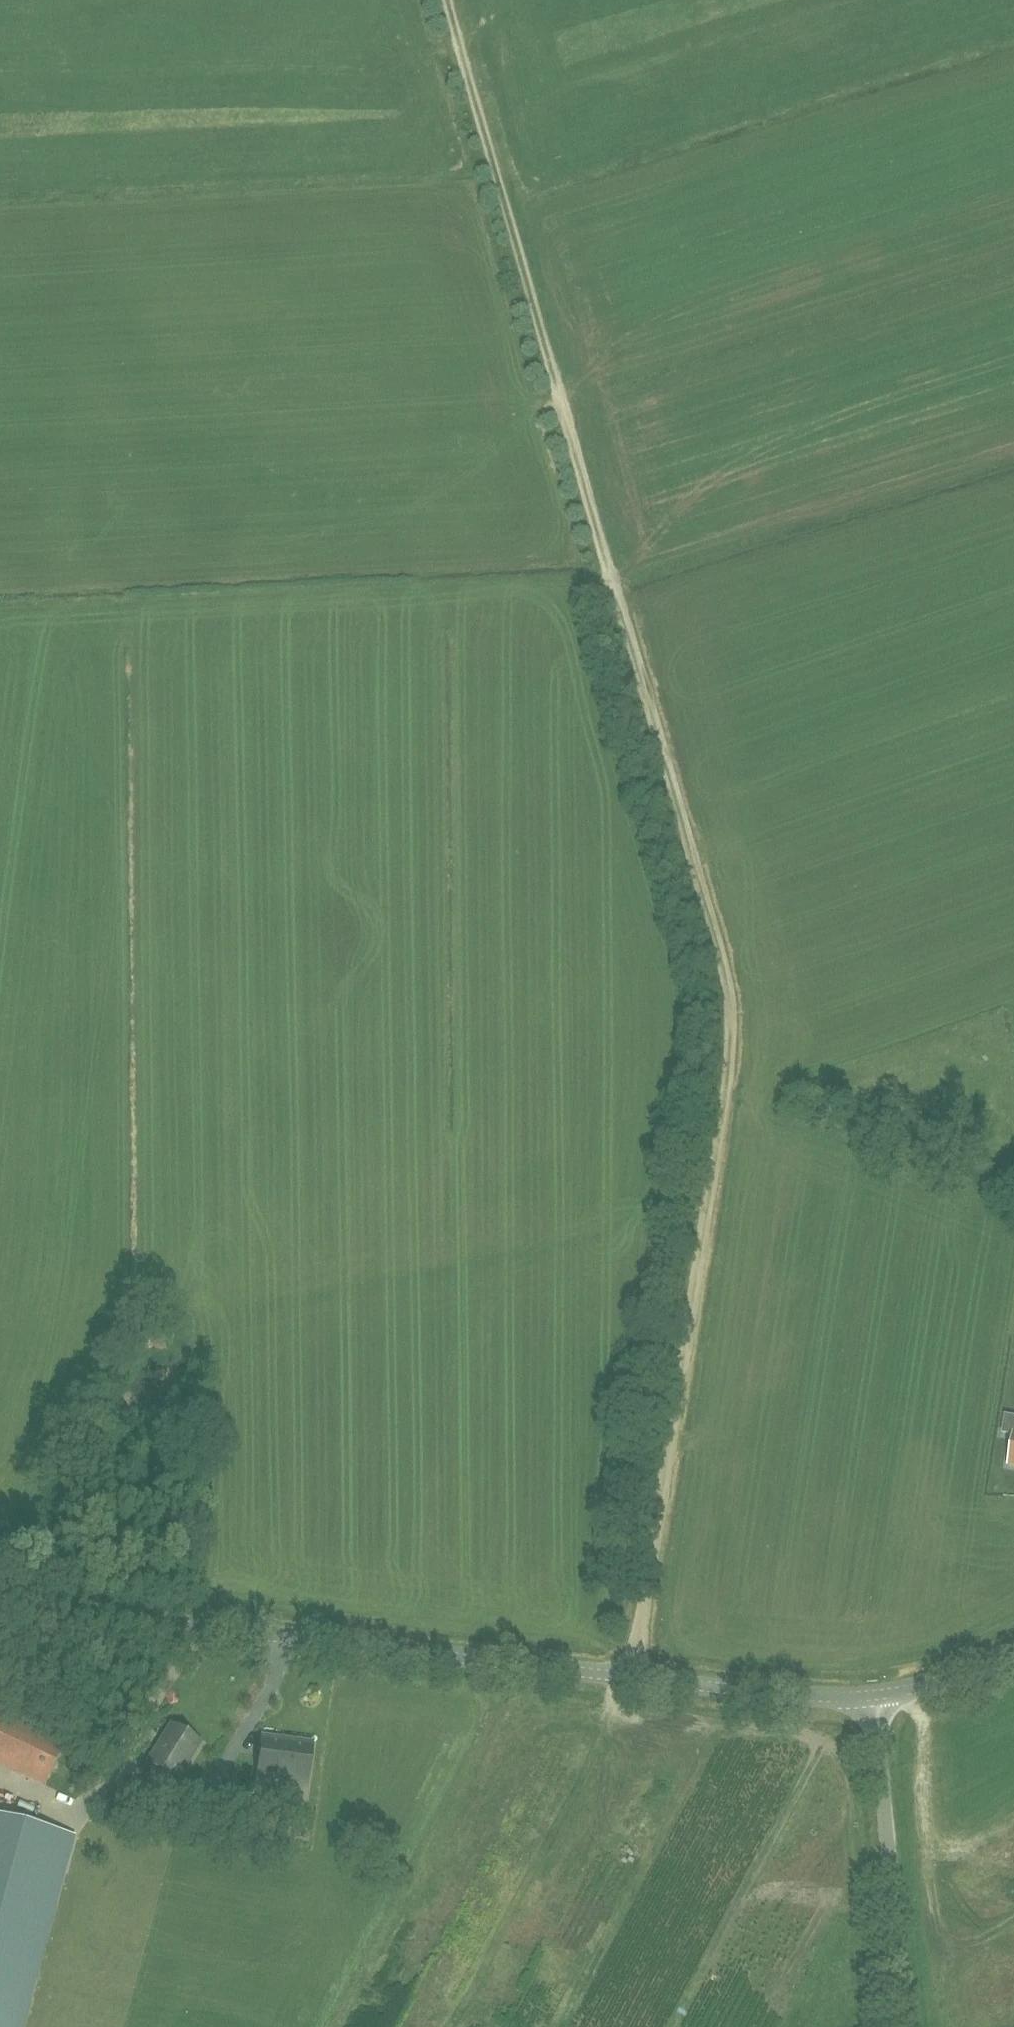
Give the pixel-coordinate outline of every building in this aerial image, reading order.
[(44,1785),(63,1744),(0,1715),(0,1764),(44,1785)] [(171,1725),(147,1762),(154,1767),(138,1792),(160,1806),(176,1780),(175,1780),(199,1742),(171,1725)] [(279,1778),(306,1781),(311,1746),(262,1739),(259,1764),(257,1764),(255,1780),(279,1784),(279,1778)] [(12,1821),(0,1864),(0,2026),(19,2026),(70,1836),(12,1821)]
